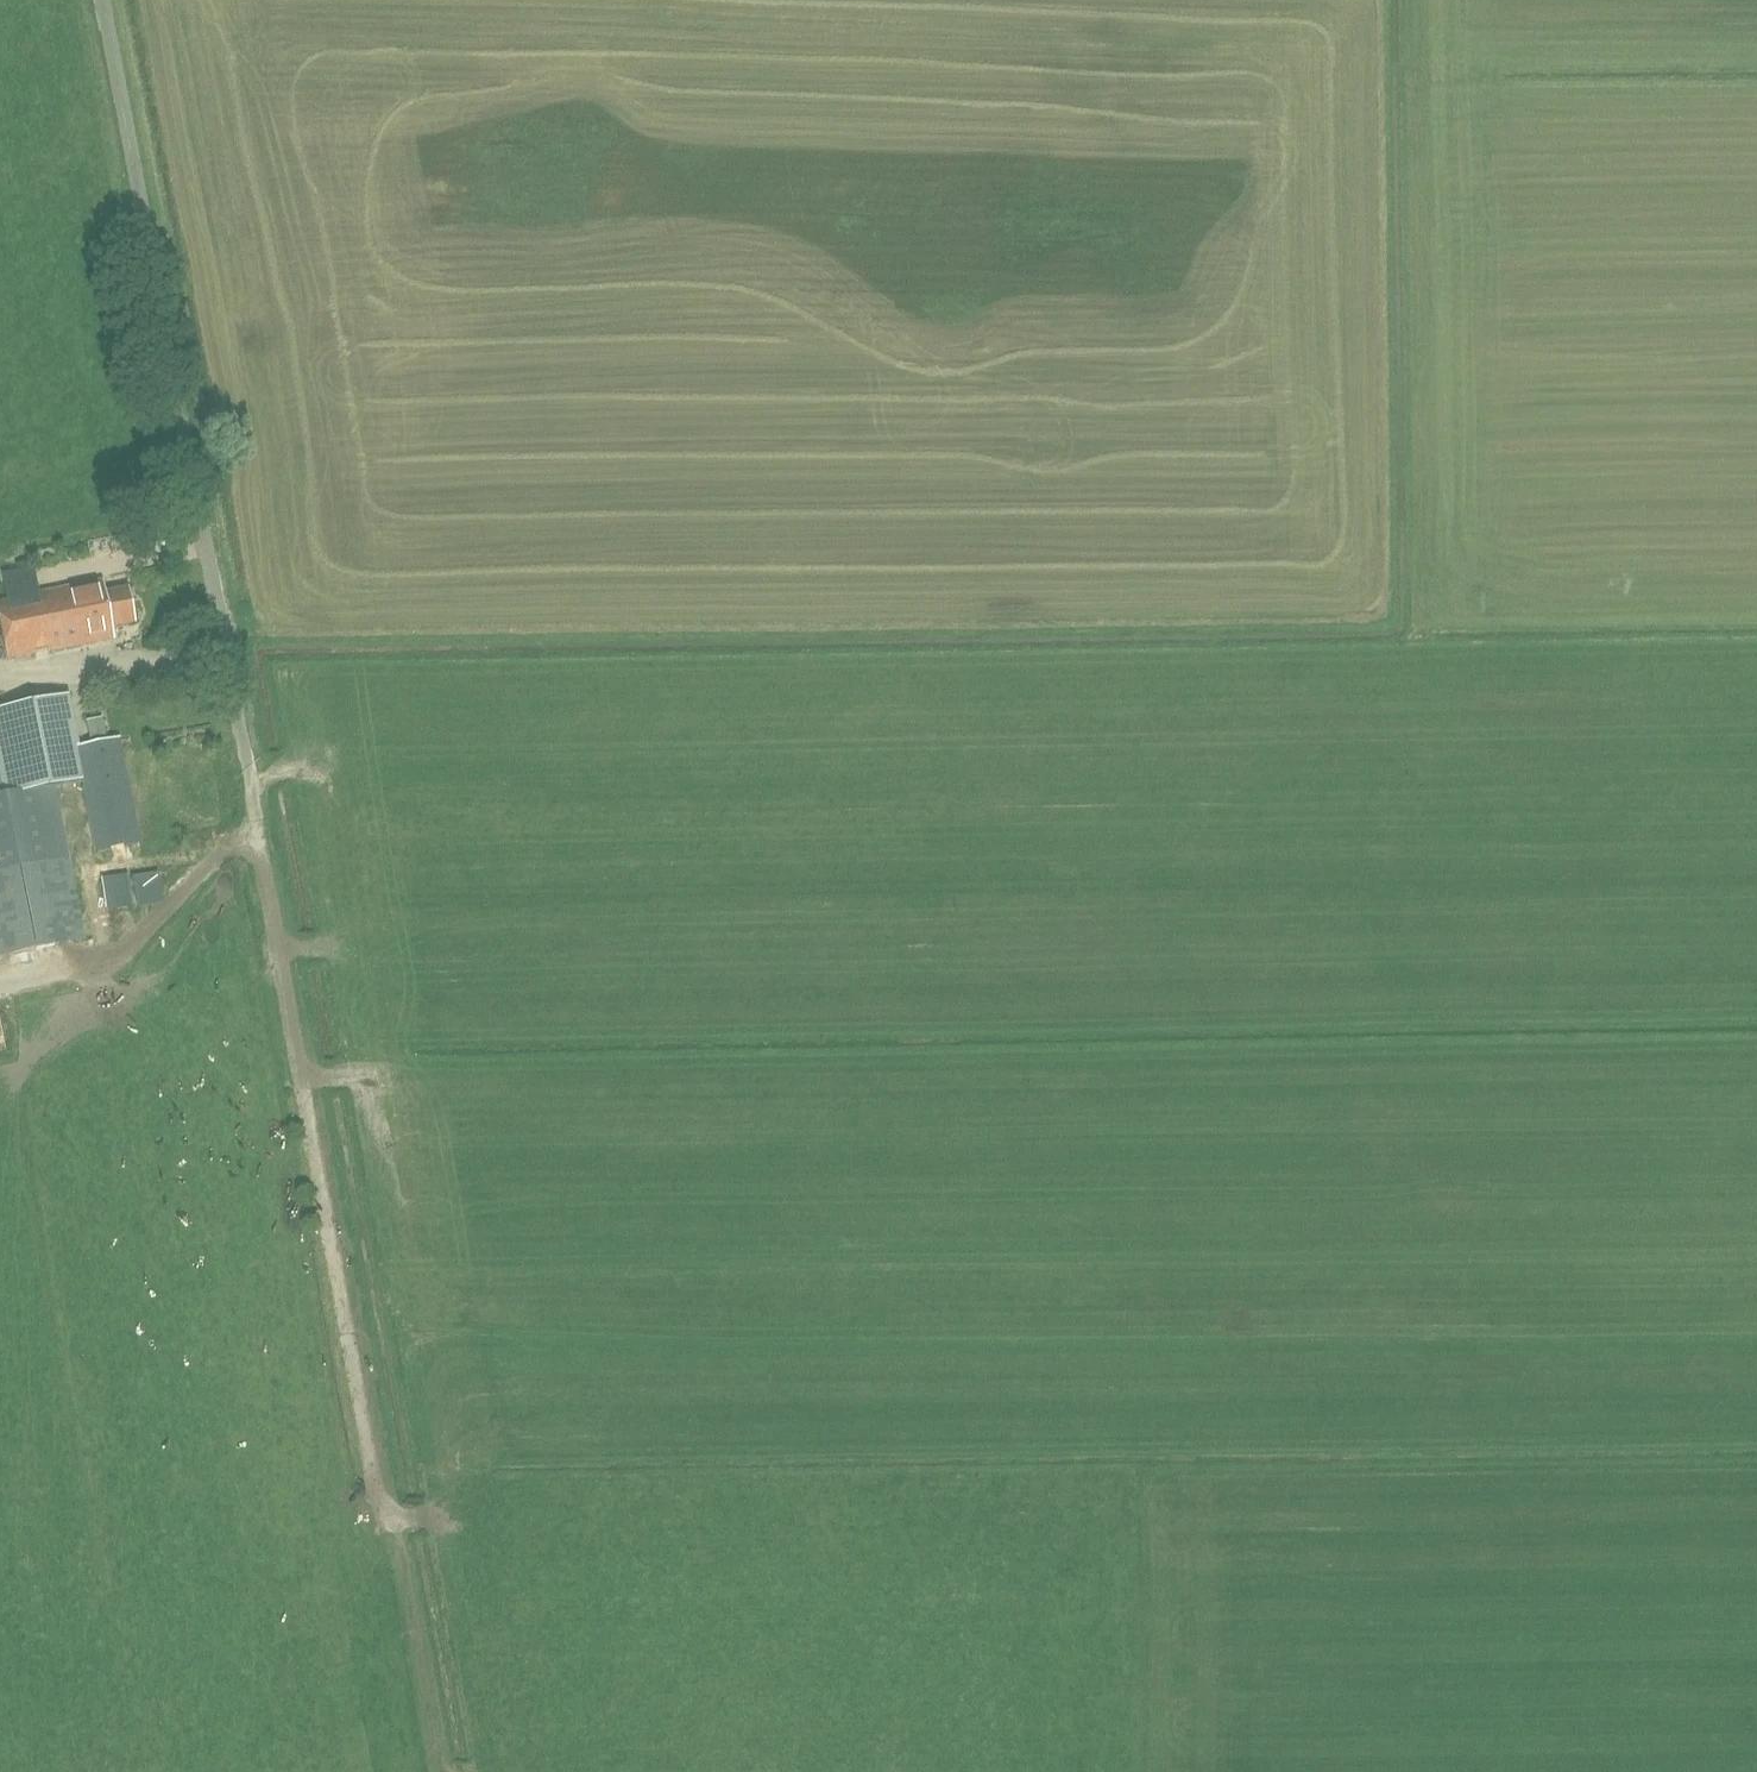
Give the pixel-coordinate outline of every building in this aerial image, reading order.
[(33,568),(3,574),(8,599),(0,600),(0,625),(7,660),(114,638),(112,627),(135,622),(128,587),(105,592),(103,580),(38,593),(33,568)] [(82,939),(65,857),(51,784),(81,778),(75,744),(66,696),(0,710),(0,955),(82,939)] [(96,849),(139,840),(118,736),(75,744),(81,778),(96,849)]
